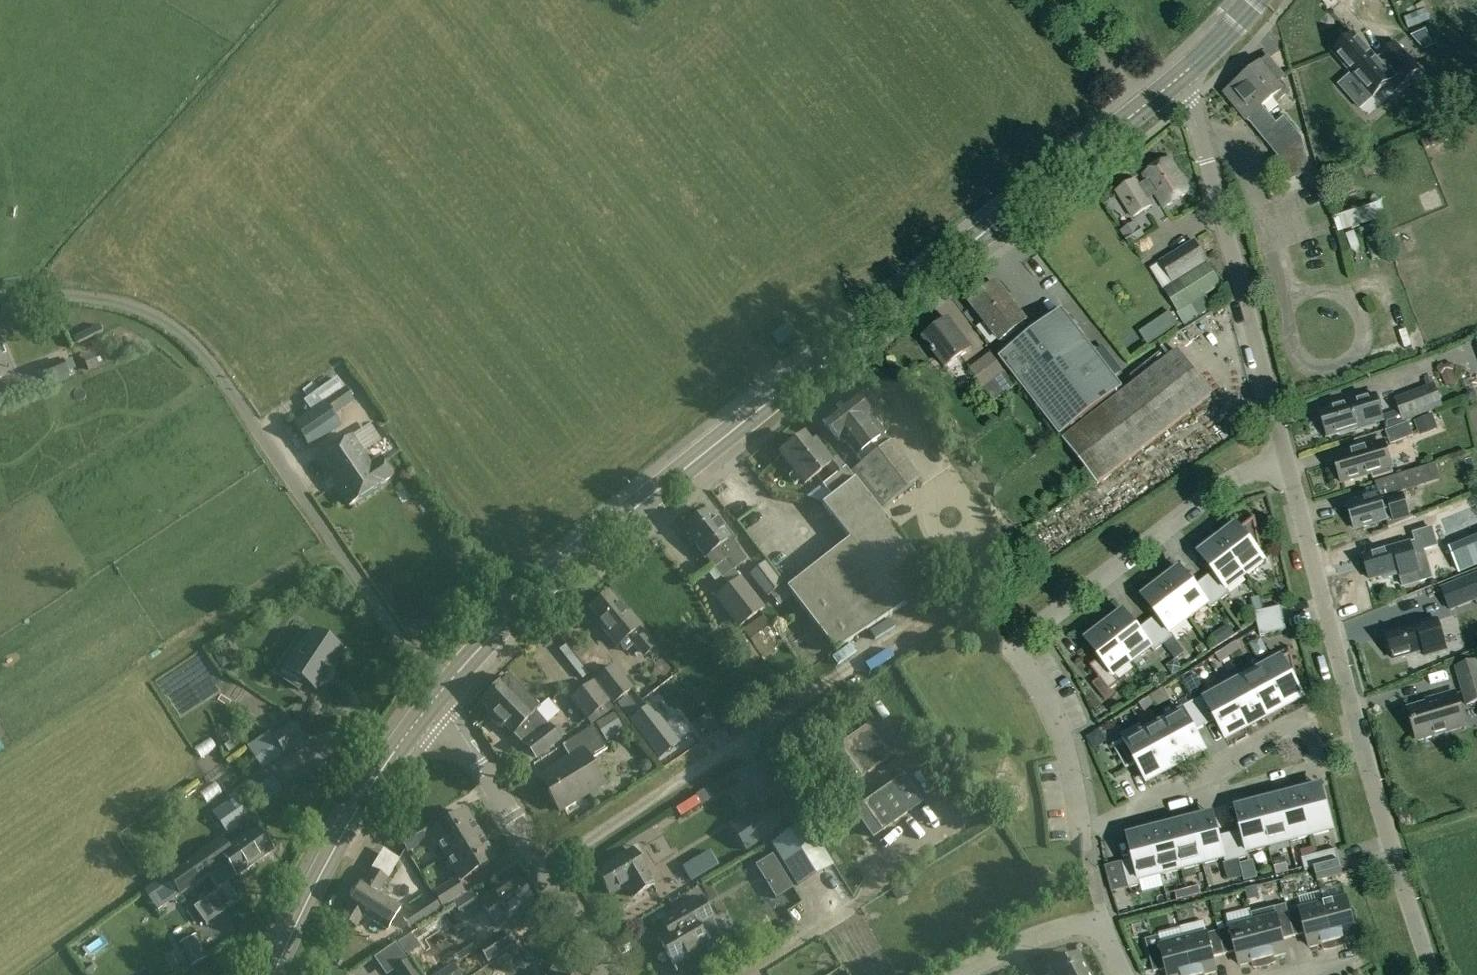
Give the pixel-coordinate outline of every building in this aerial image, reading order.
[(1430,20),(1425,9),(1404,17),(1408,28),(1430,20)] [(1426,29),(1411,35),(1424,49),(1433,46),(1426,29)] [(1374,61),(1375,61),(1352,36),(1333,53),(1364,87),(1382,70),(1374,61)] [(1402,84),(1417,70),(1395,44),(1379,57),(1402,84)] [(1266,144),(1277,157),(1267,166),(1282,184),(1308,170),(1300,139),(1283,117),(1275,124),(1262,107),(1273,97),(1277,101),(1288,92),(1278,80),(1282,77),(1267,58),(1224,94),(1248,123),(1249,121),(1267,143),(1266,144)] [(1151,206),(1146,199),(1154,194),(1163,208),(1190,191),(1169,158),(1142,175),(1146,181),(1138,186),(1134,180),(1116,192),(1132,217),(1151,206)] [(1342,222),(1390,210),(1386,195),(1338,207),(1342,222)] [(1159,262),(1172,282),(1163,288),(1177,312),(1186,307),(1220,286),(1206,262),(1193,241),(1159,262)] [(971,305),(1000,342),(1018,329),(1024,324),(1015,312),(1016,312),(995,286),(971,305)] [(999,360),(1060,437),(1122,389),(1061,311),(1026,339),(999,360)] [(968,350),(947,323),(925,341),(945,367),(968,350)] [(793,335),(788,328),(786,329),(774,339),(779,346),(793,335)] [(0,341),(0,380),(4,378),(3,374),(12,370),(0,341)] [(100,362),(95,350),(82,355),(87,367),(100,362)] [(1122,389),(1060,437),(1098,485),(1211,396),(1176,351),(1124,392),(1122,389)] [(1002,372),(990,355),(969,369),(982,387),(1002,372)] [(44,370),(49,381),(67,373),(63,362),(44,370)] [(307,404),(341,384),(336,375),(301,395),(307,404)] [(1395,399),(1399,410),(1382,416),(1386,427),(1441,407),(1433,385),(1395,399)] [(353,401),(344,388),(293,424),(309,447),(340,425),(333,415),(353,401)] [(855,396),(823,422),(838,442),(841,440),(844,444),(846,443),(863,464),(864,463),(889,443),(884,436),(886,435),(869,413),(869,406),(863,398),(856,398),(855,396)] [(1351,403),(1320,412),(1327,436),(1358,427),(1357,425),(1381,418),(1375,397),(1351,405),(1351,403)] [(1419,433),(1437,426),(1432,413),(1414,419),(1419,433)] [(1390,443),(1411,435),(1406,423),(1385,431),(1390,443)] [(382,458),(372,465),(352,436),(317,459),(329,478),(324,481),(330,490),(336,486),(348,506),(384,482),(383,482),(393,475),(382,458)] [(810,446),(803,437),(780,455),(804,485),(826,468),(833,477),(822,486),(832,497),(823,504),(850,539),(787,588),(838,653),(938,583),(879,511),(850,474),(845,469),(844,469),(836,459),(831,463),(815,443),(810,446)] [(1385,442),(1333,457),(1341,482),(1371,473),(1373,479),(1393,473),(1391,469),(1393,469),(1385,442)] [(864,463),(863,464),(850,474),(879,511),(920,480),(889,443),(864,463)] [(1397,476),(1401,491),(1424,485),(1419,470),(1397,476)] [(1378,494),(1347,503),(1355,528),(1385,519),(1388,528),(1413,518),(1413,516),(1410,517),(1403,494),(1399,495),(1398,491),(1379,497),(1378,494)] [(736,570),(748,561),(731,538),(710,510),(697,520),(732,566),(736,570)] [(1407,556),(1418,552),(1442,545),(1434,516),(1410,523),(1415,542),(1410,543),(1410,542),(1362,555),(1369,579),(1383,575),(1384,578),(1398,574),(1403,588),(1432,580),(1427,563),(1410,568),(1407,556)] [(726,560),(731,567),(732,566),(697,520),(684,530),(715,569),(726,560)] [(1263,562),(1255,551),(1259,548),(1258,536),(1258,537),(1256,533),(1254,530),(1250,528),(1247,528),(1243,528),(1239,530),(1220,544),(1244,576),(1263,562)] [(1229,594),(1226,591),(1244,576),(1220,544),(1201,559),(1212,573),(1202,580),(1219,602),(1229,594)] [(726,560),(715,569),(714,569),(728,587),(718,596),(741,626),(764,607),(741,577),(740,578),(735,571),(736,570),(732,566),(731,567),(726,560)] [(765,563),(751,573),(769,596),(782,586),(765,563)] [(1474,599),(1476,606),(1476,572),(1439,587),(1448,609),(1474,599)] [(1193,587),(1182,573),(1164,588),(1188,620),(1207,605),(1209,609),(1219,602),(1202,580),(1193,587)] [(1145,602),(1155,616),(1146,623),(1163,645),(1172,638),(1169,634),(1188,620),(1164,588),(1145,602)] [(609,594),(592,608),(601,620),(598,623),(608,635),(611,633),(627,651),(634,645),(633,644),(645,634),(631,617),(630,618),(609,594)] [(1280,607),(1254,613),(1257,625),(1283,619),(1280,607)] [(757,647),(777,633),(764,616),(745,630),(757,647)] [(1137,631),(1126,617),(1107,631),(1132,663),(1150,649),(1153,652),(1163,645),(1146,623),(1137,631)] [(1259,637),(1286,630),(1283,619),(1257,625),(1259,637)] [(1437,619),(1385,634),(1393,659),(1423,650),(1425,656),(1446,650),(1437,619)] [(1088,646),(1099,660),(1089,667),(1099,679),(1092,685),(1104,700),(1112,694),(1110,691),(1118,684),(1113,677),(1132,663),(1107,631),(1088,646)] [(645,634),(633,644),(634,645),(641,654),(650,663),(661,653),(653,644),(653,643),(645,634)] [(294,665),(283,682),(299,694),(305,685),(316,693),(323,683),(325,685),(336,670),(333,668),(343,654),(316,635),(308,645),(300,639),(286,660),(294,665)] [(759,659),(744,637),(731,645),(747,668),(759,659)] [(1236,642),(1226,648),(1230,655),(1240,648),(1236,642)] [(1220,662),(1230,655),(1226,648),(1215,655),(1220,662)] [(1291,653),(1281,659),(1262,669),(1281,704),(1300,694),(1293,680),(1293,681),(1292,678),(1296,676),(1291,653)] [(1454,667),(1465,706),(1476,703),(1476,660),(1454,667)] [(615,665),(595,681),(614,705),(634,689),(615,665)] [(1238,671),(1243,680),(1262,715),(1281,704),(1262,669),(1251,675),(1246,666),(1238,671)] [(1195,676),(1183,683),(1191,698),(1204,691),(1195,676)] [(504,705),(506,703),(525,722),(536,735),(535,736),(548,750),(561,740),(536,711),(539,708),(508,677),(492,693),(504,705)] [(1262,715),(1243,680),(1224,690),(1243,725),(1262,715)] [(572,699),(587,720),(609,703),(594,683),(572,699)] [(1202,697),(1191,703),(1204,726),(1215,720),(1223,736),(1243,725),(1224,690),(1204,701),(1202,697)] [(1408,709),(1417,741),(1465,727),(1454,692),(1435,698),(1436,701),(1408,709)] [(536,735),(525,722),(506,703),(504,705),(492,693),(482,703),(494,715),(490,718),(501,729),(505,726),(513,734),(524,744),(535,736),(536,735)] [(637,709),(628,697),(618,704),(627,716),(637,709)] [(1149,697),(1139,704),(1143,711),(1153,704),(1149,697)] [(1180,708),(1183,712),(1163,723),(1182,758),(1202,747),(1194,732),(1204,726),(1191,703),(1180,708)] [(660,759),(680,744),(650,706),(631,721),(660,759)] [(614,714),(596,724),(607,742),(624,731),(614,714)] [(292,722),(272,736),(284,754),(304,741),(292,722)] [(1163,768),(1182,758),(1163,723),(1144,733),(1163,768)] [(1144,733),(1139,724),(1120,735),(1122,740),(1112,746),(1125,769),(1135,764),(1144,779),(1163,768),(1144,733)] [(543,777),(547,784),(551,791),(549,792),(560,811),(581,799),(579,797),(589,791),(590,793),(604,785),(589,760),(607,749),(595,727),(563,746),(571,759),(541,777),(541,778),(543,777)] [(868,728),(839,748),(840,749),(830,755),(851,785),(890,759),(868,728)] [(524,744),(537,758),(548,750),(535,736),(524,744)] [(903,779),(896,784),(854,812),(872,838),(921,804),(903,779)] [(700,805),(708,800),(702,791),(694,796),(700,805)] [(1332,830),(1322,792),(1300,797),(1311,836),(1332,830)] [(777,797),(743,819),(757,843),(792,821),(777,797)] [(1311,836),(1300,797),(1279,803),(1290,842),(1311,836)] [(213,812),(227,833),(248,818),(234,798),(213,812)] [(1290,842),(1279,803),(1258,808),(1269,847),(1290,842)] [(1248,857),(1247,853),(1269,847),(1258,808),(1237,814),(1241,831),(1230,834),(1237,860),(1248,857)] [(431,833),(446,857),(480,835),(466,811),(431,833)] [(1192,826),(1202,864),(1224,859),(1225,863),(1237,860),(1230,834),(1218,837),(1214,820),(1192,826)] [(771,844),(798,888),(834,866),(807,822),(771,844)] [(400,838),(408,851),(430,838),(422,825),(400,838)] [(650,864),(670,855),(657,826),(638,835),(650,864)] [(1202,864),(1192,826),(1171,831),(1181,870),(1202,864)] [(220,853),(226,861),(221,864),(231,878),(236,875),(237,876),(273,851),(256,828),(220,853)] [(1181,870),(1171,831),(1150,837),(1160,875),(1181,870)] [(460,880),(495,859),(480,835),(446,857),(460,880)] [(1128,842),(1133,859),(1121,862),(1128,888),(1140,885),(1139,881),(1160,875),(1150,837),(1128,842)] [(633,850),(611,863),(612,865),(598,874),(611,895),(626,886),(634,900),(655,887),(633,850)] [(1339,862),(1336,850),(1310,856),(1313,869),(1314,868),(1339,862)] [(1301,858),(1304,871),(1313,869),(1310,856),(1301,858)] [(1317,881),(1342,874),(1339,862),(1314,868),(1317,881)] [(1286,864),(1274,867),(1276,875),(1288,872),(1286,864)] [(342,918),(356,927),(364,915),(375,923),(377,923),(387,929),(400,908),(390,902),(390,900),(379,894),(388,880),(372,870),(364,884),(342,918)] [(482,902),(498,927),(535,904),(519,879),(508,885),(506,881),(492,890),(495,894),(482,902)] [(435,893),(442,906),(464,892),(457,880),(435,893)] [(216,891),(228,908),(238,901),(226,884),(218,890),(216,891)] [(1189,898),(1201,895),(1198,886),(1186,889),(1189,898)] [(1174,893),(1177,901),(1189,898),(1186,889),(1174,893)] [(1356,936),(1352,924),(1356,923),(1353,909),(1349,910),(1346,897),(1323,903),(1334,947),(1344,945),(1343,939),(1356,936)] [(689,957),(709,946),(698,928),(714,919),(702,898),(660,923),(667,934),(659,939),(678,972),(678,971),(674,964),(689,956),(689,957)] [(204,916),(203,899),(187,901),(188,918),(204,916)] [(411,928),(440,908),(433,899),(404,918),(411,928)] [(1323,950),(1334,947),(1323,903),(1299,910),(1288,913),(1294,936),(1305,933),(1309,948),(1322,945),(1323,950)] [(1263,960),(1264,965),(1275,963),(1273,957),(1286,954),(1282,940),(1294,936),(1288,913),(1286,905),(1251,914),(1253,922),(1263,960)] [(479,945),(499,929),(493,922),(473,938),(479,945)] [(1230,928),(1218,931),(1224,955),(1236,952),(1240,966),(1252,963),(1253,968),(1264,965),(1263,960),(1253,922),(1230,928)] [(503,931),(478,948),(488,964),(513,947),(503,931)] [(1224,955),(1218,931),(1207,934),(1206,934),(1183,940),(1192,974),(1206,974),(1216,972),(1212,958),(1224,955)] [(180,945),(192,967),(208,958),(196,936),(180,945)] [(329,937),(315,954),(337,971),(351,954),(329,937)] [(1183,940),(1161,945),(1159,937),(1145,940),(1153,973),(1166,969),(1167,974),(1192,974),(1183,940)] [(1077,955),(1050,970),(1052,974),(1051,974),(1088,974),(1077,955)] [(400,974),(415,974),(406,963),(397,969),(400,974)] [(438,974),(461,974),(454,965),(438,974)] [(552,967),(548,974),(567,974),(552,967)]
